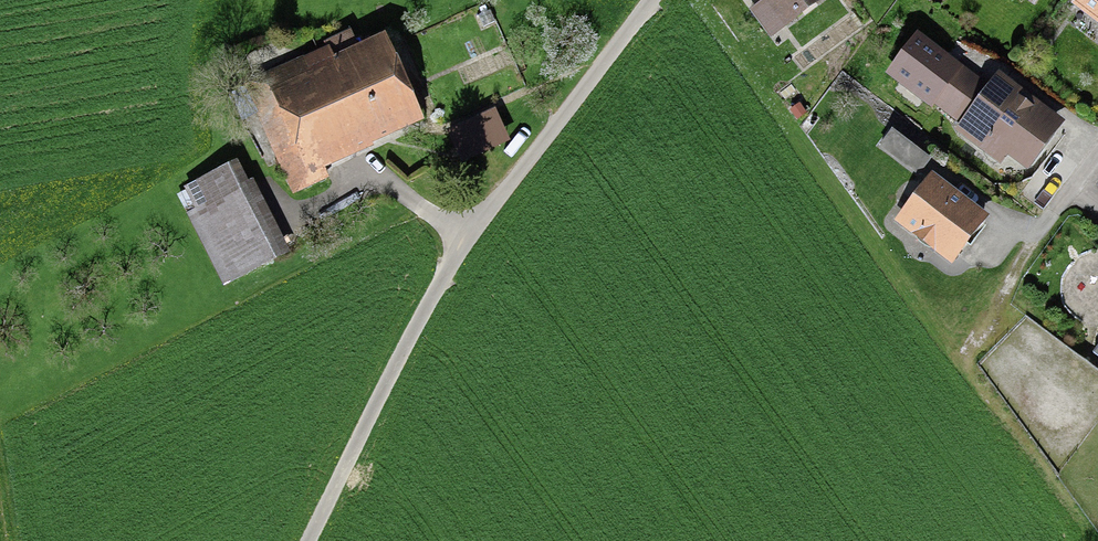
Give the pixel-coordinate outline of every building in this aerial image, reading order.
[(770,39),(824,0),(741,0),(770,39)] [(1072,6),(1097,26),(1097,0),(1076,0),(1072,6)] [(479,17),(484,28),(496,22),(491,11),(479,17)] [(835,30),(842,39),(849,34),(842,24),(835,30)] [(326,170),(392,141),(391,138),(424,123),(385,36),(359,48),(351,30),(324,43),(326,48),(244,85),(294,195),(330,178),(326,170)] [(989,86),(918,33),(886,76),(932,110),(935,107),(959,125),(954,132),(1000,167),(1007,158),(1028,173),(1066,123),(999,73),(989,86)] [(511,144),(497,110),(446,132),(461,166),(511,144)] [(879,147),(918,177),(932,159),(893,129),(879,147)] [(186,211),(224,287),(291,254),(254,181),(248,184),(237,162),(184,188),(194,208),(186,211)] [(990,218),(932,174),(895,223),(952,267),(990,218)]
